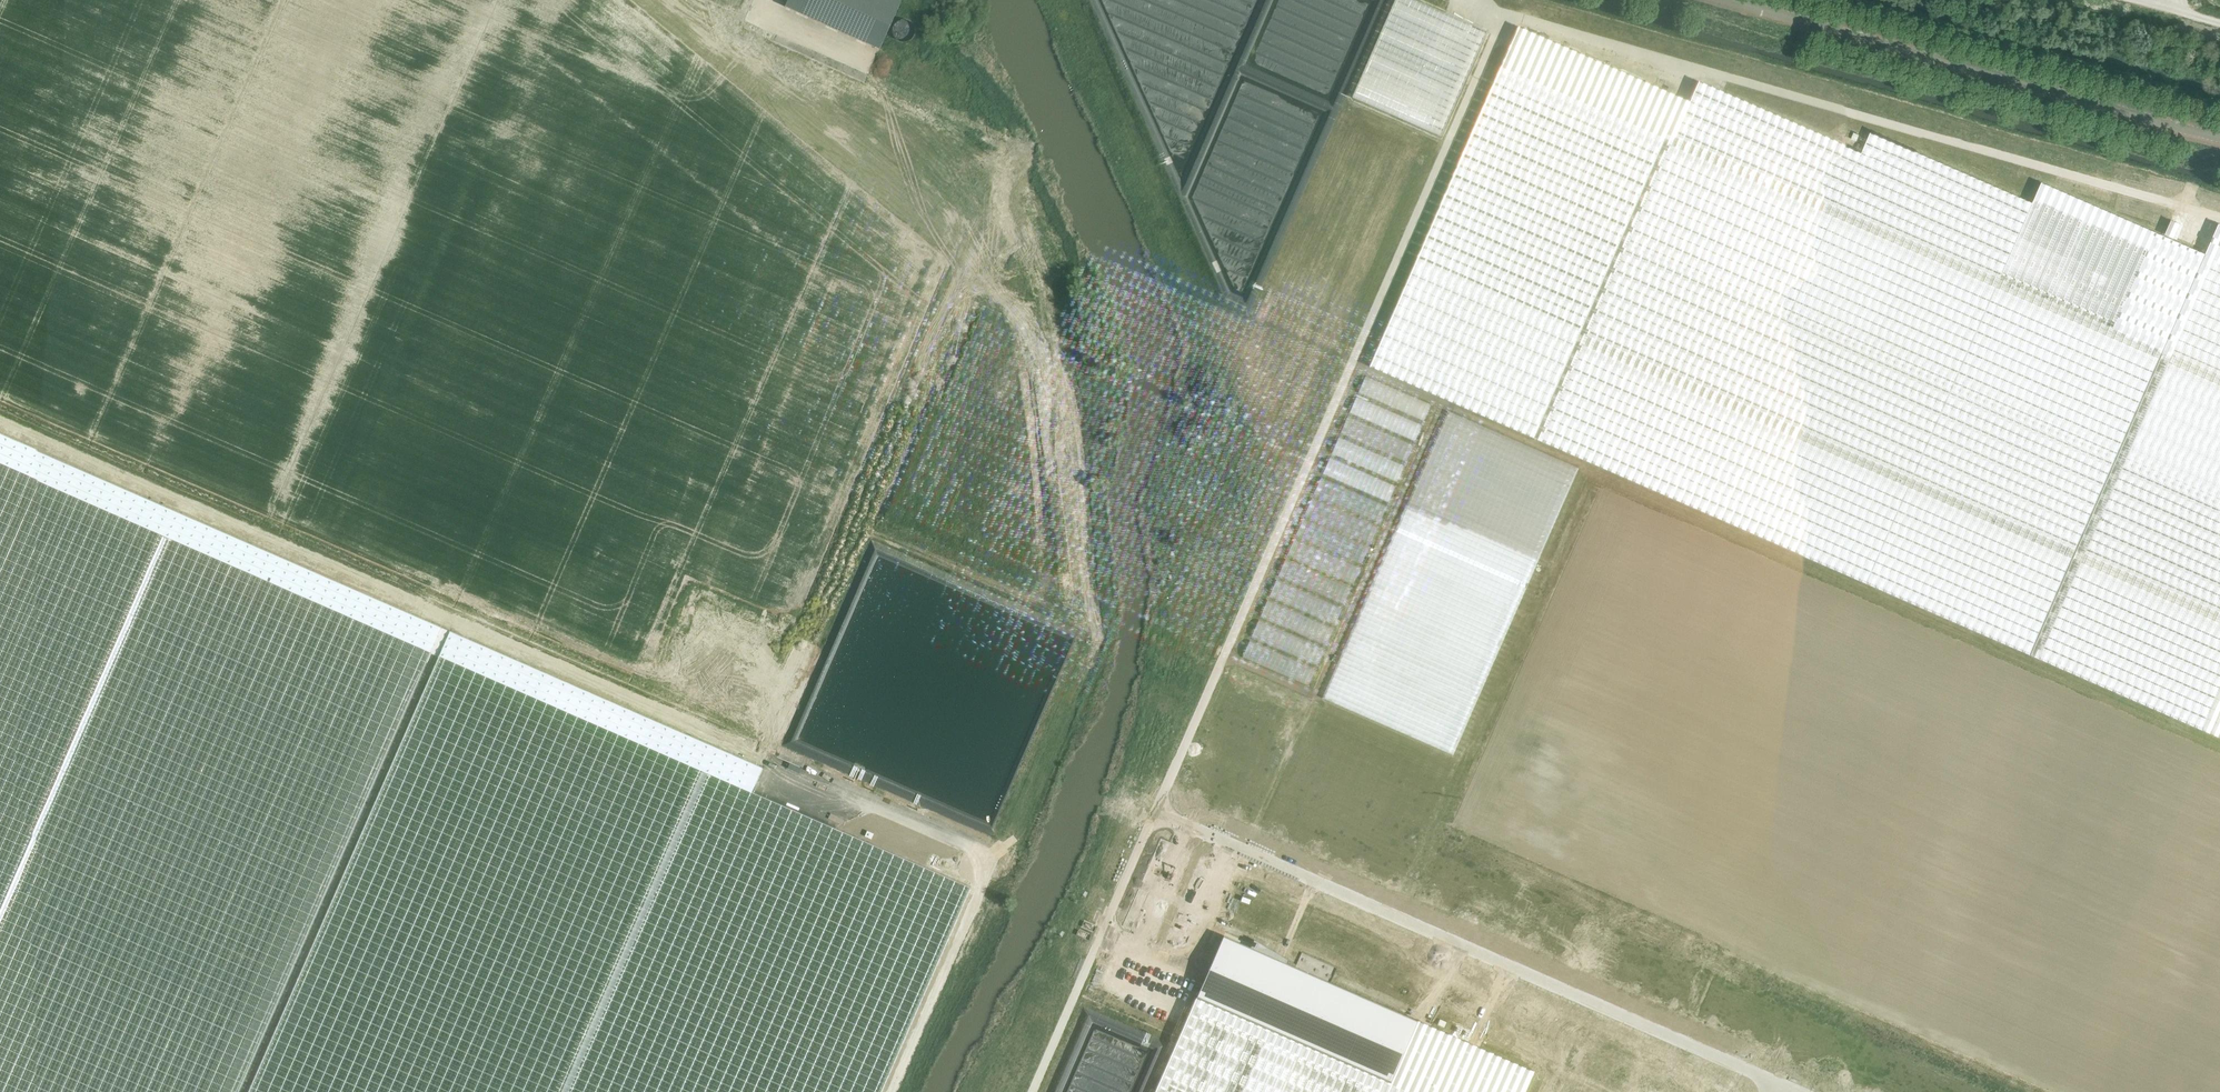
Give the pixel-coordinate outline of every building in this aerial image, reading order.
[(880,48),(902,1),(900,0),(788,0),(785,6),(880,48)] [(1416,0),(1395,0),(1352,97),(1441,136),(1487,31),(1416,0)] [(792,39),(795,33),(782,27),(779,34),(792,39)] [(1372,366),(2219,737),(2219,225),(2206,254),(2043,183),(2035,204),(1870,132),(1863,153),(1700,82),(1690,102),(1519,27),(1372,366)] [(447,629),(0,434),(0,1091),(239,1091),(431,652),(436,655),(447,629)]
